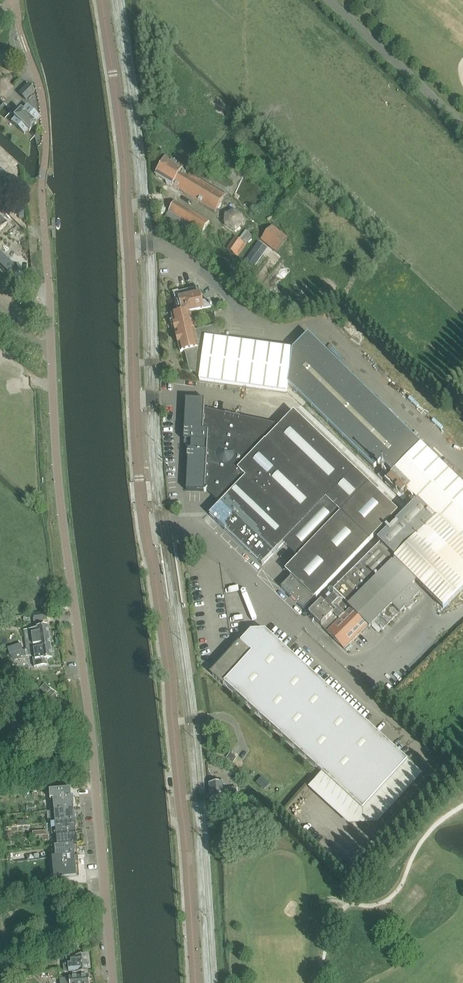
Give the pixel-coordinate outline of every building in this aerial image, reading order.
[(28,85),(19,94),(25,100),(34,91),(28,85)] [(24,134),(25,134),(28,131),(29,132),(36,125),(34,123),(40,118),(27,106),(21,111),(20,110),(18,108),(11,115),(13,117),(14,118),(11,122),(24,134)] [(167,158),(156,176),(166,182),(166,185),(171,187),(173,187),(215,212),(225,196),(183,170),(184,168),(167,158)] [(203,170),(199,178),(225,194),(230,186),(203,170)] [(175,202),(164,220),(199,241),(209,222),(175,202)] [(262,240),(277,253),(288,239),(272,227),(262,240)] [(246,231),(239,240),(244,243),(247,245),(253,236),(246,231)] [(247,245),(244,243),(235,237),(227,249),(239,258),(247,245)] [(277,253),(262,240),(260,239),(238,268),(247,274),(260,257),(275,268),(282,258),(277,253)] [(0,252),(0,253),(0,265),(11,275),(16,270),(17,270),(18,269),(0,252)] [(195,331),(192,316),(191,314),(223,306),(222,302),(210,304),(210,303),(203,304),(199,288),(174,294),(179,314),(172,315),(181,353),(186,351),(199,348),(195,331)] [(310,615),(328,632),(327,633),(345,650),(362,632),(363,634),(374,623),(382,631),(399,614),(400,615),(421,595),(411,586),(416,582),(444,609),(462,590),(462,485),(308,334),(293,349),(220,340),(219,333),(220,333),(218,326),(195,331),(199,348),(186,351),(191,371),(200,374),(200,380),(287,392),(288,386),(373,469),(381,462),(393,473),(391,475),(392,477),(411,496),(405,502),(411,508),(378,541),(380,544),(334,590),(310,615)] [(262,566),(271,557),(284,544),(298,558),(285,571),(292,577),(281,588),(304,610),(314,599),(315,599),(398,512),(294,412),(281,426),(204,410),(205,400),(204,399),(204,401),(187,400),(184,440),(190,441),(190,450),(189,450),(187,490),(204,491),(204,492),(206,492),(207,491),(220,504),(210,515),(262,566)] [(47,621),(46,613),(33,615),(34,623),(47,621)] [(48,627),(37,628),(38,636),(36,636),(36,638),(31,639),(31,642),(28,643),(29,650),(32,650),(32,647),(40,646),(40,649),(51,647),(48,627)] [(408,761),(307,669),(266,631),(251,632),(241,642),(240,641),(210,674),(224,686),(225,684),(363,810),(408,761)] [(23,651),(21,644),(8,649),(10,655),(23,651)] [(48,659),(50,659),(53,659),(51,647),(40,649),(40,646),(32,647),(32,650),(29,650),(29,651),(27,651),(28,657),(33,656),(34,667),(48,665),(48,659)] [(26,650),(10,656),(15,661),(27,659),(26,650)] [(55,694),(45,684),(42,688),(41,689),(51,699),(52,697),(55,694)] [(227,751),(223,756),(230,761),(234,756),(227,751)] [(262,777),(258,781),(265,789),(269,784),(262,777)] [(210,784),(210,793),(211,796),(224,795),(223,789),(223,781),(218,781),(218,783),(210,784)] [(71,789),(50,791),(51,800),(54,800),(55,811),(74,809),(73,797),(72,797),(71,789)] [(211,796),(211,798),(212,807),(220,806),(221,808),(225,808),(224,795),(211,796)] [(55,811),(51,811),(52,823),(75,821),(74,809),(55,811)] [(75,821),(52,823),(53,834),(76,832),(75,821)] [(76,832),(53,834),(53,835),(54,835),(55,846),(58,846),(77,844),(76,832)] [(55,847),(52,847),(53,857),(61,857),(79,856),(77,844),(58,846),(55,846),(55,847)] [(53,858),(50,858),(51,879),(79,877),(78,866),(79,866),(79,856),(61,857),(53,857),(53,858)] [(67,954),(75,953),(74,950),(77,950),(76,944),(67,949),(67,954)] [(64,972),(70,974),(78,973),(88,972),(87,955),(76,956),(66,957),(67,964),(64,964),(64,972)] [(49,979),(50,979),(60,977),(59,970),(48,972),(49,979)]
